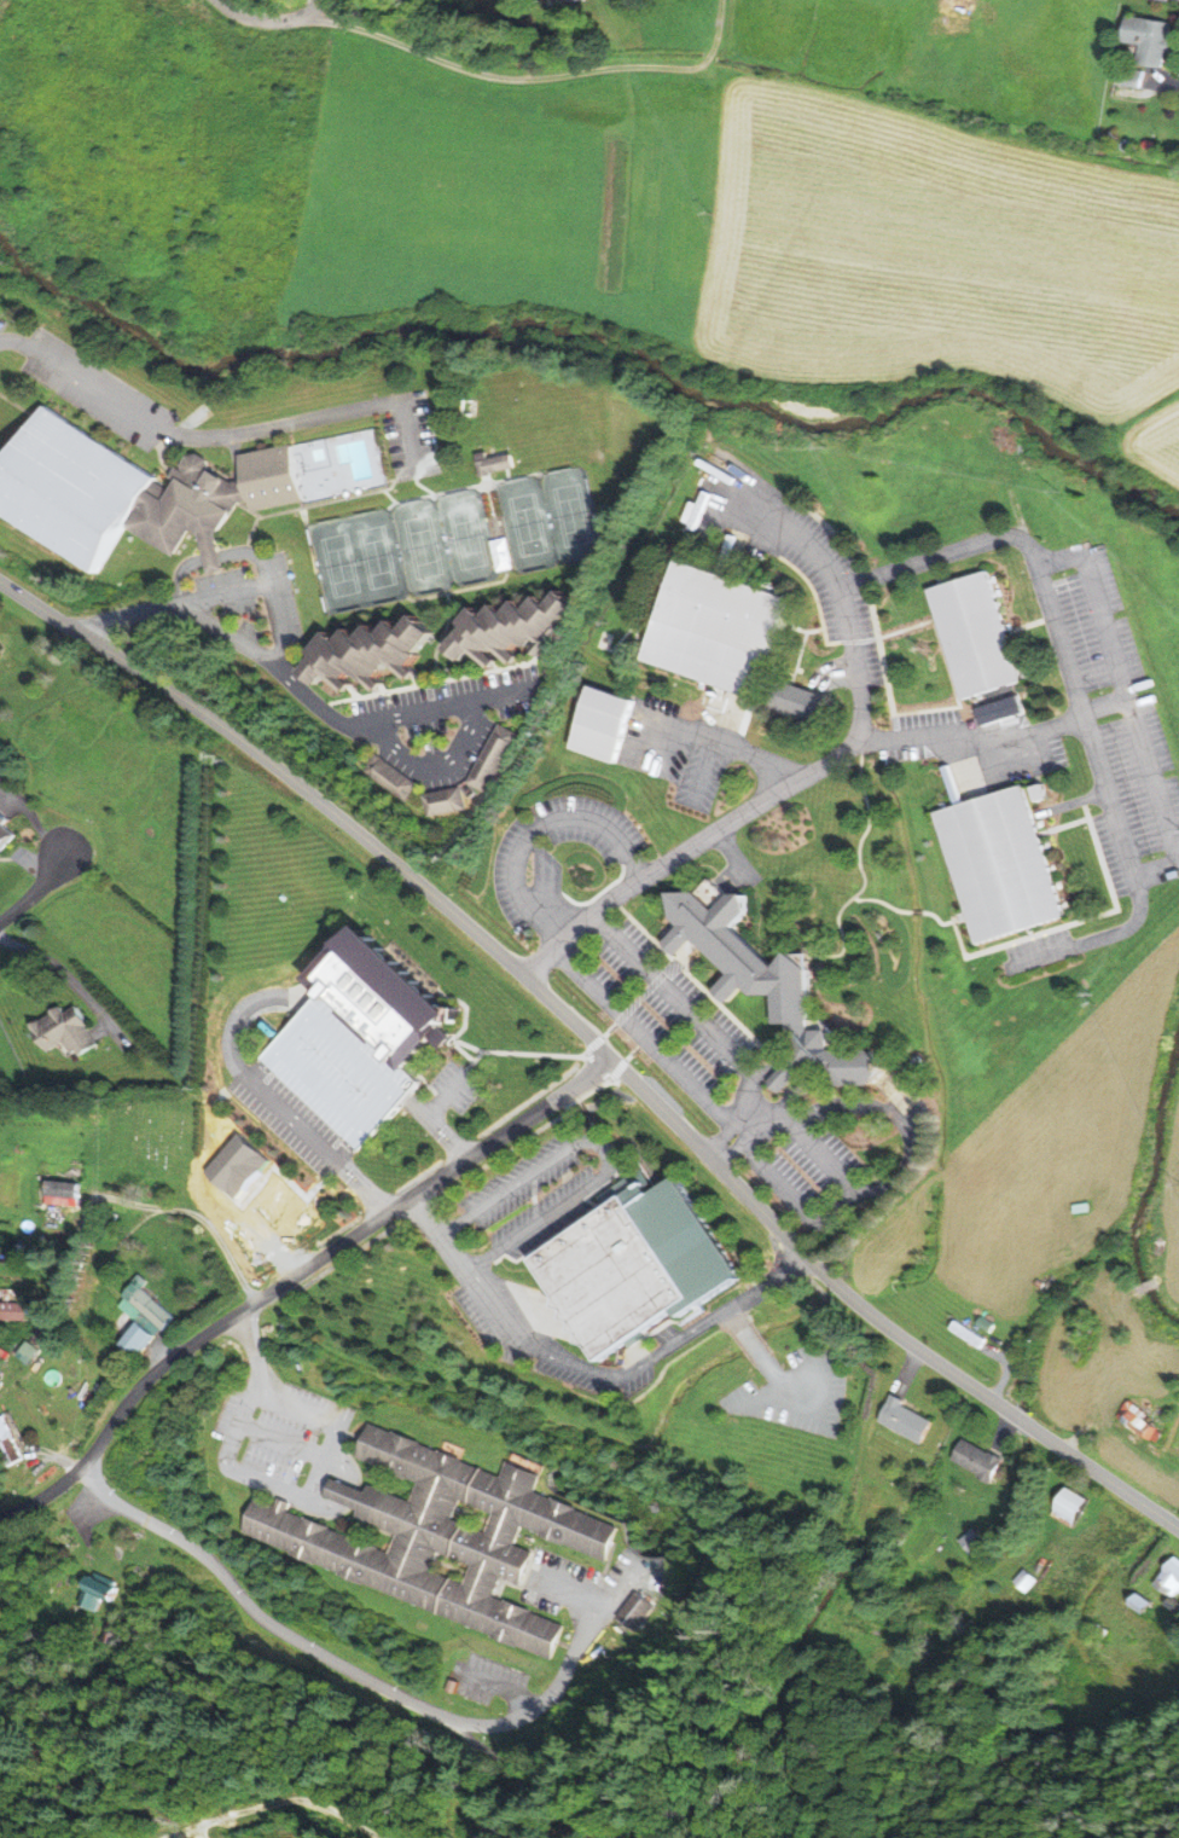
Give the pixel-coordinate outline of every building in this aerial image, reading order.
[(554,9),(583,0),(551,0),(554,9)] [(1132,16),(1127,41),(1145,44),(1143,63),(1166,66),(1174,23),(1132,16)] [(1127,68),(1123,83),(1140,86),(1144,70),(1127,68)] [(93,576),(0,514),(0,467),(43,402),(158,480),(152,494),(132,526),(93,576)] [(242,479),(238,458),(294,448),(304,503),(249,514),(242,479)] [(471,456),(477,480),(516,470),(512,456),(488,462),(486,452),(471,456)] [(152,494),(170,505),(190,476),(182,471),(184,462),(188,458),(201,453),(209,459),(210,468),(204,479),(211,483),(219,471),(232,480),(242,479),(246,501),(237,503),(232,508),(216,534),(225,568),(209,572),(202,533),(194,528),(176,555),(132,526),(152,494)] [(680,559),(736,579),(792,598),(785,619),(784,624),(782,628),(768,667),(765,678),(757,698),(715,684),(650,661),(645,659),(680,559)] [(929,590),(978,574),(989,570),(1007,630),(1009,631),(1010,634),(1021,669),(1023,680),(1014,683),(971,697),(964,700),(939,618),(929,590)] [(592,609),(571,592),(561,605),(549,595),(539,608),(526,598),(514,612),(503,603),(493,615),(483,607),(449,648),(468,663),(477,651),(501,671),(511,659),(523,668),(538,649),(551,659),(592,609)] [(442,631),(432,620),(423,617),(412,626),(398,621),(389,630),(378,626),(368,635),(356,631),(347,639),(335,634),(319,649),(314,663),(305,672),(319,687),(330,676),(348,695),(357,687),(360,679),(373,684),(376,687),(384,691),(393,670),(395,668),(403,671),(411,679),(419,682),(423,673),(420,669),(427,650),(438,640),(442,631)] [(780,680),(771,707),(819,724),(827,696),(791,684),(780,680)] [(592,685),(635,700),(618,749),(614,763),(570,747),(592,685)] [(463,783),(482,795),(519,736),(500,724),(463,783)] [(395,802),(409,784),(370,754),(356,772),(395,802)] [(935,812),(1024,783),(1032,806),(1033,811),(1036,821),(1039,830),(1040,834),(1041,836),(1051,865),(1067,915),(1033,927),(1029,928),(978,944),(976,937),(970,921),(969,916),(968,911),(957,877),(935,812)] [(418,817),(459,811),(457,789),(416,794),(418,817)] [(5,854),(20,837),(7,825),(12,820),(0,809),(0,849),(5,854)] [(672,892),(672,917),(680,926),(664,943),(678,956),(693,940),(696,941),(697,944),(701,946),(730,974),(714,990),(728,1004),(744,987),(751,995),(774,995),(774,1024),(788,1024),(788,1030),(795,1030),(795,1055),(789,1061),(771,1079),(783,1091),(784,1090),(800,1074),(807,1067),(830,1066),(832,1088),(836,1088),(873,1085),(891,1066),(872,1049),(853,1049),(835,1030),(824,1019),(812,1019),(812,969),(807,966),(807,961),(807,957),(807,953),(795,953),(792,951),(777,968),(736,927),(750,911),(750,893),(732,893),(728,897),(710,879),(697,892),(672,892)] [(307,978),(339,941),(342,944),(360,924),(384,947),(434,993),(449,1008),(459,1008),(459,1022),(449,1021),(447,1024),(448,1026),(448,1027),(457,1036),(458,1036),(454,1040),(453,1042),(447,1048),(437,1038),(408,1068),(407,1071),(320,991),(307,978)] [(320,991),(257,1057),(355,1150),(419,1083),(414,1078),(407,1071),(320,991)] [(40,1026),(52,1053),(73,1044),(80,1060),(106,1048),(86,1005),(40,1026)] [(233,1132),(265,1159),(233,1196),(203,1169),(233,1132)] [(533,1259),(559,1298),(556,1306),(567,1310),(564,1318),(575,1322),(573,1330),(583,1334),(581,1343),(592,1346),(602,1361),(628,1344),(632,1350),(650,1338),(649,1335),(646,1332),(678,1310),(684,1318),(699,1308),(748,1276),(749,1275),(683,1173),(679,1176),(657,1190),(655,1187),(660,1183),(654,1175),(647,1165),(633,1175),(628,1178),(602,1195),(606,1202),(610,1208),(533,1259)] [(89,1187),(55,1182),(53,1203),(86,1207),(89,1187)] [(268,1242),(283,1233),(257,1188),(225,1206),(242,1236),(258,1226),(268,1242)] [(129,1346),(145,1360),(182,1317),(151,1290),(156,1284),(147,1276),(122,1304),(142,1322),(147,1317),(151,1321),(129,1346)] [(947,1331),(977,1352),(986,1340),(955,1319),(947,1331)] [(934,1420),(902,1406),(904,1400),(892,1394),(878,1425),(923,1445),(934,1420)] [(1117,1415),(1148,1441),(1159,1428),(1128,1402),(1117,1415)] [(1,1468),(22,1464),(14,1418),(0,1421),(0,1462),(1,1468)] [(241,1539),(551,1657),(563,1624),(496,1598),(504,1577),(529,1586),(541,1552),(523,1545),(529,1527),(618,1561),(633,1523),(549,1492),(557,1473),(520,1459),(514,1474),(379,1423),(365,1459),(425,1482),(417,1503),(342,1475),(334,1496),(367,1509),(363,1519),(402,1533),(395,1551),(292,1512),(295,1504),(282,1499),(280,1507),(257,1498),(241,1539)] [(993,1484),(1006,1461),(965,1438),(952,1461),(993,1484)] [(1092,1504),(1071,1487),(1049,1516),(1069,1532),(1092,1504)] [(968,1556),(982,1543),(971,1530),(957,1543),(968,1556)] [(1174,1559),(1151,1582),(1169,1600),(1178,1590),(1178,1565),(1174,1559)] [(1034,1582),(1023,1571),(1011,1582),(1022,1593),(1034,1582)] [(133,1593),(98,1573),(82,1602),(103,1614),(113,1594),(128,1602),(133,1593)] [(612,1615),(622,1627),(646,1607),(636,1595),(612,1615)]
